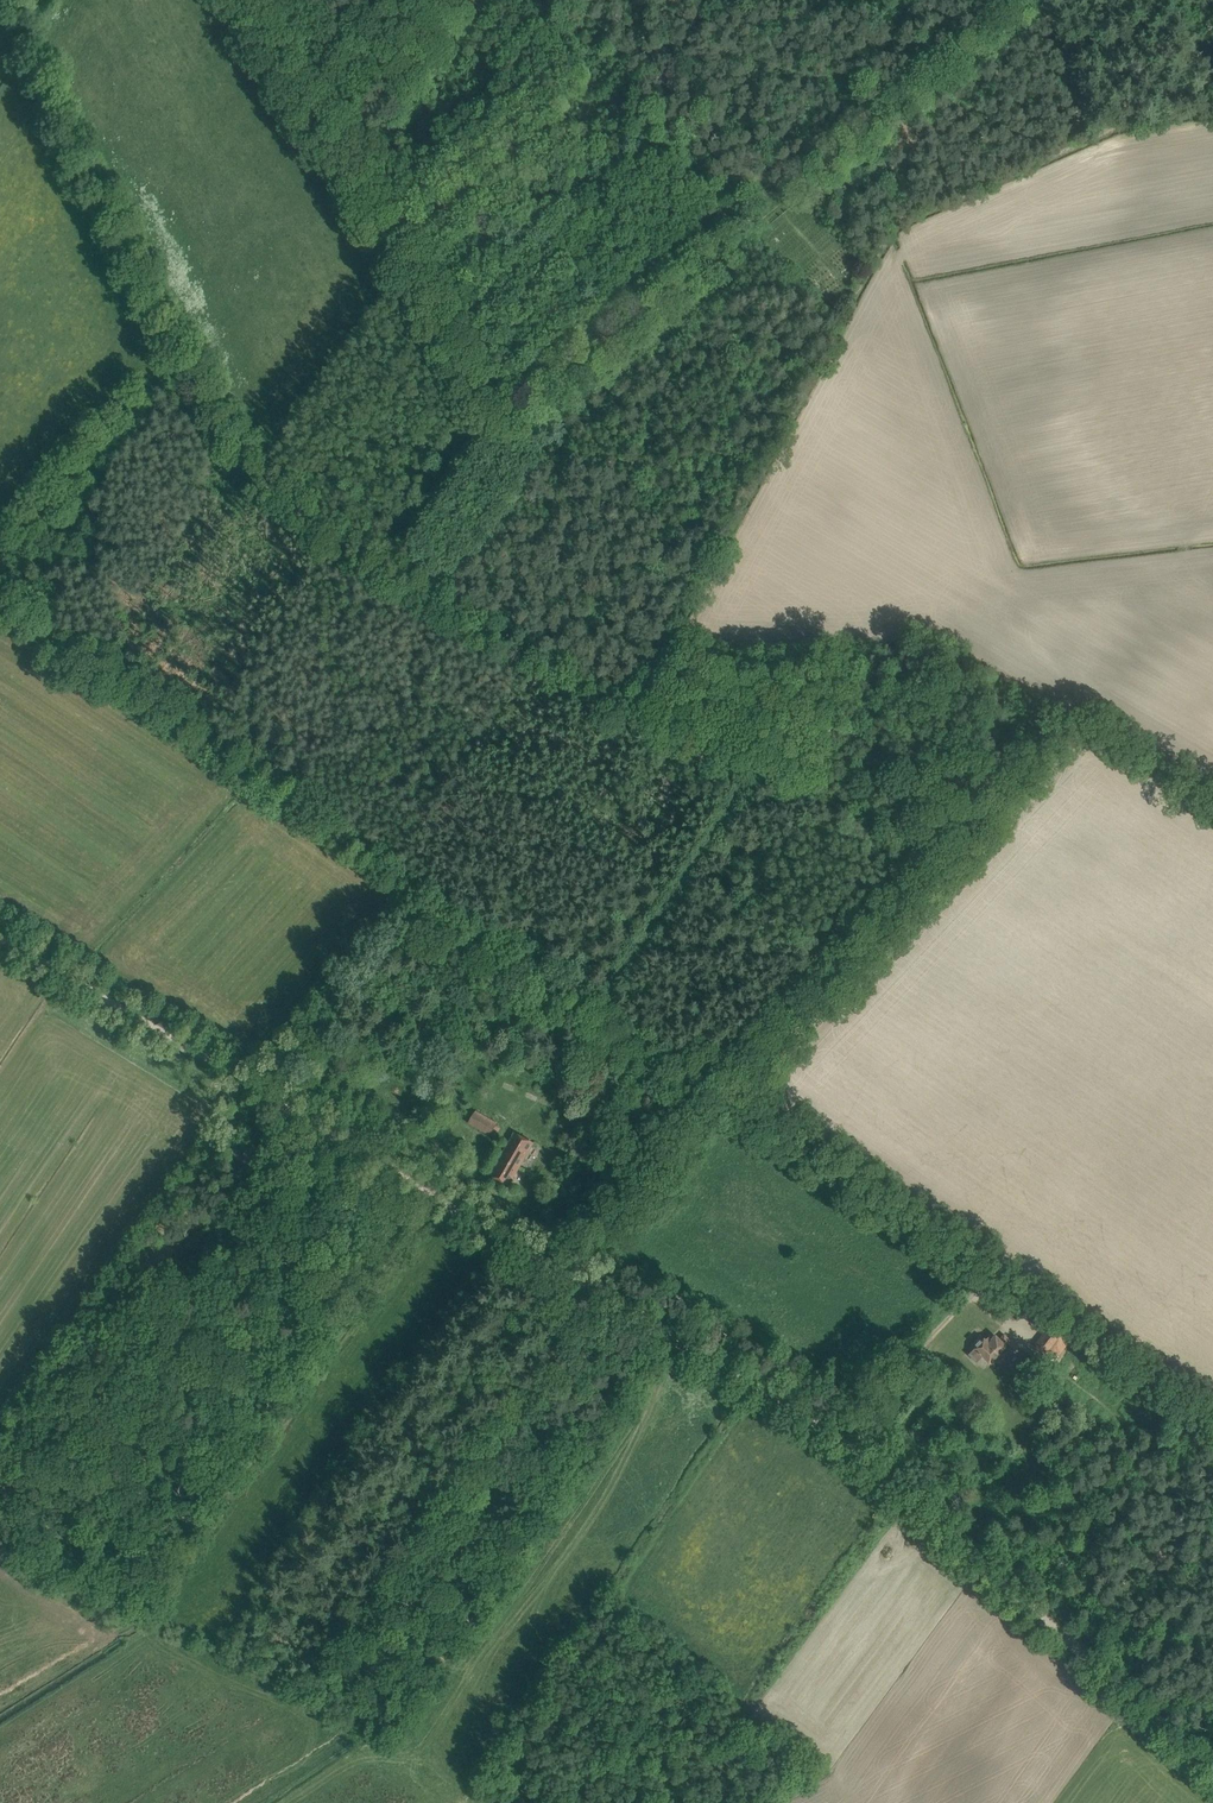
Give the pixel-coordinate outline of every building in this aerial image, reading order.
[(491,1134),(497,1123),(486,1117),(475,1110),(468,1122),(490,1135),(491,1134)] [(496,1165),(490,1175),(508,1186),(534,1142),(515,1131),(496,1165)] [(1063,1335),(1049,1325),(1033,1346),(1046,1356),(1049,1353),(1063,1335)] [(999,1340),(996,1337),(992,1341),(989,1337),(986,1341),(984,1339),(970,1354),(977,1361),(983,1355),(990,1362),(997,1354),(1004,1361),(1018,1346),(1005,1334),(999,1340)]
